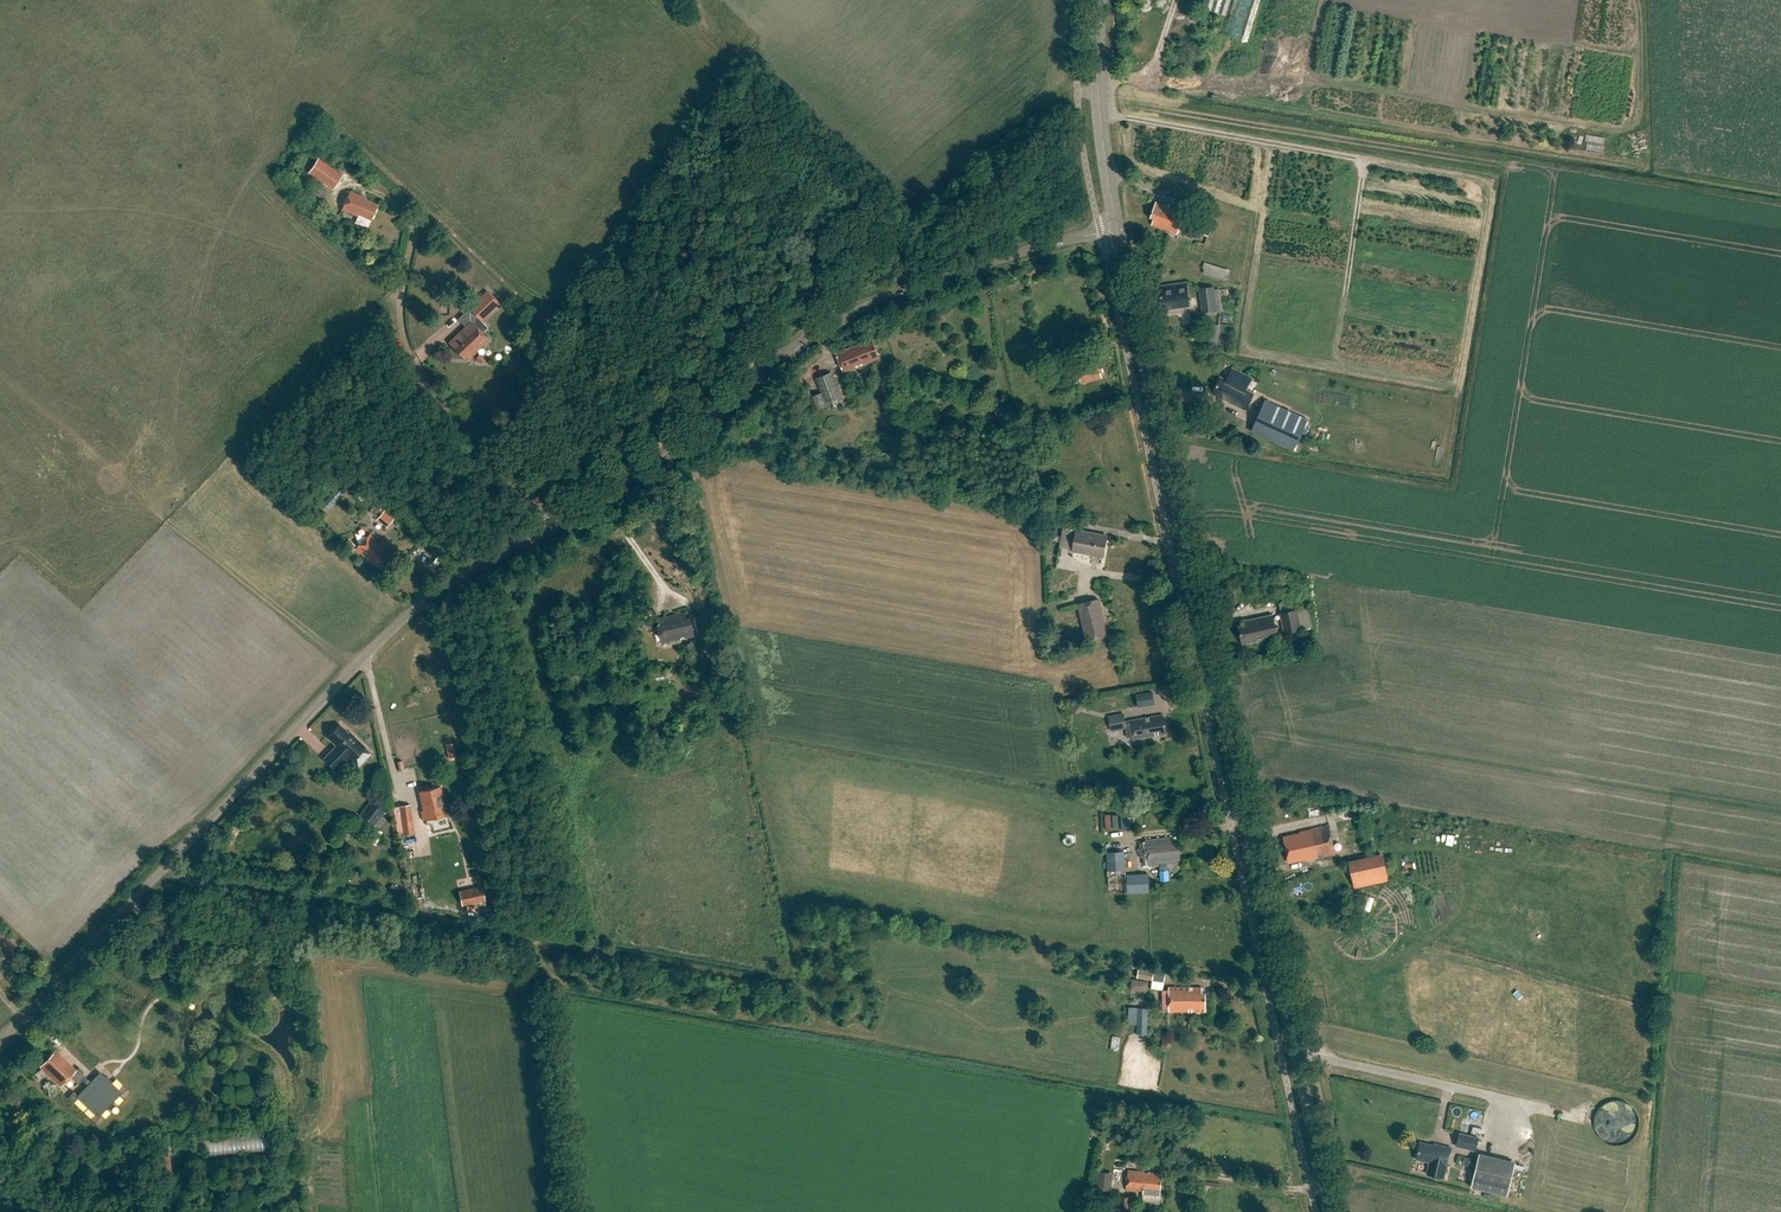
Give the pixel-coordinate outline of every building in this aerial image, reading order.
[(1204,8),(1226,15),(1231,0),(1207,0),(1204,8)] [(1226,35),(1241,39),(1253,0),(1236,0),(1226,35)] [(309,173),(333,189),(342,176),(318,159),(309,173)] [(313,183),(305,193),(327,210),(330,206),(324,201),(328,195),(313,183)] [(349,192),(341,210),(357,217),(358,215),(370,220),(377,205),(365,200),(365,199),(349,192)] [(1157,202),(1151,218),(1154,219),(1152,224),(1176,233),(1184,213),(1157,202)] [(1215,219),(1203,215),(1197,232),(1209,237),(1215,219)] [(1201,273),(1227,280),(1230,269),(1204,262),(1201,273)] [(1187,282),(1161,286),(1162,290),(1158,290),(1160,304),(1165,303),(1166,311),(1191,307),(1187,282)] [(1214,288),(1200,290),(1203,314),(1217,312),(1214,288)] [(502,304),(487,290),(469,308),(470,309),(459,320),(466,327),(448,344),(464,360),(466,358),(467,360),(488,340),(477,329),(502,304)] [(1208,344),(1216,345),(1219,325),(1211,324),(1208,344)] [(871,339),(837,353),(844,371),(878,358),(871,339)] [(485,360),(480,355),(475,359),(480,365),(485,360)] [(1095,357),(1074,363),(1080,383),(1101,377),(1099,371),(1103,370),(1100,360),(1096,361),(1095,357)] [(1065,369),(1062,361),(1045,367),(1048,375),(1065,369)] [(1251,378),(1232,368),(1226,380),(1220,377),(1212,393),(1246,410),(1254,394),(1245,389),(1251,378)] [(842,397),(832,372),(816,378),(822,393),(813,396),(818,411),(828,407),(826,404),(842,397)] [(1308,420),(1264,401),(1251,431),(1294,450),(1308,420)] [(369,511),(376,517),(382,511),(376,504),(369,511)] [(386,508),(376,518),(385,527),(395,516),(386,508)] [(1072,549),(1072,552),(1104,557),(1107,535),(1063,528),(1062,536),(1048,533),(1047,540),(1061,542),(1060,547),(1072,549)] [(369,533),(355,547),(368,560),(369,558),(379,568),(390,557),(380,547),(381,546),(369,533)] [(1099,599),(1079,604),(1088,641),(1108,636),(1099,599)] [(1298,609),(1280,613),(1284,634),(1303,630),(1298,609)] [(684,611),(657,617),(662,642),(693,635),(689,617),(686,618),(684,611)] [(1273,615),(1242,622),(1243,626),(1239,627),(1243,644),(1277,637),(1273,615)] [(1154,703),(1151,690),(1134,694),(1137,707),(1154,703)] [(1128,721),(1123,722),(1122,715),(1108,717),(1110,728),(1129,725),(1131,739),(1164,733),(1161,714),(1128,721)] [(334,749),(324,759),(337,771),(348,759),(352,762),(366,747),(351,733),(350,734),(340,725),(328,738),(338,747),(335,750),(334,749)] [(401,771),(415,767),(412,757),(398,761),(401,771)] [(438,787),(418,792),(423,810),(443,806),(438,787)] [(371,799),(360,815),(374,826),(386,810),(371,799)] [(414,833),(410,804),(399,806),(403,834),(414,833)] [(1104,829),(1119,828),(1118,813),(1104,814),(1104,829)] [(1135,829),(1135,817),(1120,818),(1121,830),(1135,829)] [(1297,831),(1298,833),(1282,836),(1284,846),(1283,847),(1284,853),(1286,853),(1288,863),(1309,858),(1309,859),(1333,854),(1327,825),(1297,831)] [(369,831),(359,852),(368,856),(378,836),(369,831)] [(1145,840),(1146,842),(1136,843),(1137,859),(1142,858),(1143,865),(1159,863),(1160,880),(1170,880),(1169,862),(1177,861),(1175,842),(1172,842),(1172,837),(1145,840)] [(1148,873),(1126,874),(1125,859),(1128,858),(1128,852),(1107,853),(1109,906),(1117,905),(1117,893),(1149,892),(1148,873)] [(1383,853),(1349,860),(1355,888),(1389,880),(1383,853)] [(479,885),(456,892),(461,907),(484,900),(479,885)] [(430,904),(450,904),(450,895),(430,895),(430,904)] [(7,958),(17,945),(0,932),(0,953),(7,958)] [(1151,980),(1150,989),(1162,991),(1165,973),(1152,971),(1132,968),(1131,977),(1151,980)] [(1147,990),(1147,980),(1131,979),(1130,989),(1147,990)] [(1206,993),(1202,993),(1202,987),(1169,986),(1168,1012),(1206,1012),(1206,993)] [(1148,1018),(1148,1009),(1137,1008),(1129,1008),(1129,1025),(1137,1025),(1137,1018),(1148,1018)] [(50,1054),(39,1066),(61,1086),(75,1070),(57,1053),(53,1057),(50,1054)] [(98,1117),(120,1091),(97,1071),(75,1097),(98,1117)] [(1608,1144),(1611,1145),(1614,1145),(1617,1146),(1620,1145),(1624,1144),(1627,1143),(1629,1142),(1632,1140),(1634,1137),(1636,1135),(1638,1132),(1639,1129),(1639,1125),(1639,1122),(1639,1119),(1638,1116),(1637,1113),(1635,1110),(1633,1108),(1631,1105),(1628,1103),(1626,1102),(1622,1101),(1619,1100),(1616,1100),(1613,1100),(1610,1101),(1607,1102),(1604,1104),(1601,1106),(1599,1108),(1597,1111),(1596,1114),(1595,1117),(1594,1120),(1594,1123),(1594,1127),(1595,1130),(1596,1133),(1598,1136),(1600,1138),(1602,1140),(1605,1142),(1608,1144)] [(242,1144),(242,1151),(263,1150),(261,1135),(268,1135),(268,1132),(228,1135),(228,1142),(235,1142),(235,1145),(242,1144)] [(1478,1138),(1460,1134),(1457,1147),(1475,1151),(1478,1138)] [(1447,1167),(1451,1148),(1434,1144),(1434,1145),(1420,1142),(1416,1159),(1429,1163),(1427,1174),(1444,1178),(1447,1167)] [(1492,1157),(1480,1154),(1471,1187),(1507,1196),(1515,1163),(1492,1158),(1492,1157)] [(1127,1169),(1126,1187),(1143,1189),(1143,1193),(1144,1193),(1144,1196),(1147,1197),(1147,1194),(1159,1195),(1161,1177),(1158,1176),(1158,1173),(1127,1169)] [(1113,1173),(1096,1171),(1094,1190),(1111,1192),(1113,1173)] [(1117,1197),(1117,1202),(1111,1202),(1111,1211),(1133,1211),(1133,1197),(1117,1197)]
